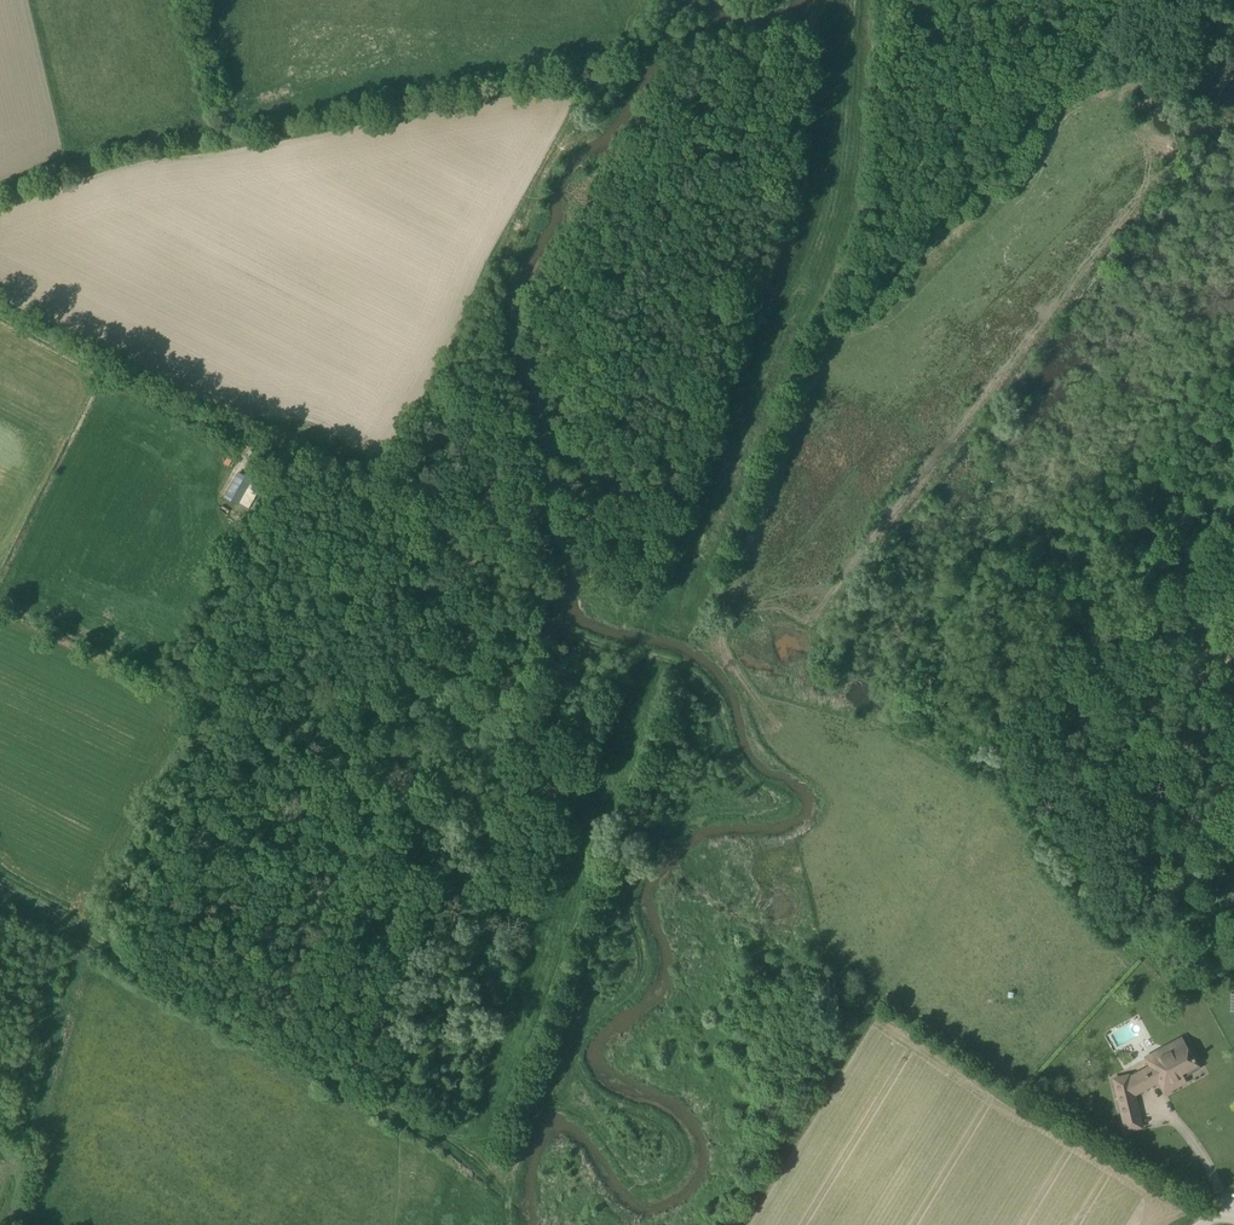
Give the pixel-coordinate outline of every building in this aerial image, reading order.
[(226,497),(238,504),(251,480),(239,473),(226,497)] [(1186,1082),(1181,1074),(1196,1066),(1180,1037),(1145,1056),(1150,1063),(1151,1066),(1140,1073),(1144,1081),(1156,1074),(1166,1093),(1186,1082)] [(1144,1081),(1140,1073),(1130,1078),(1130,1075),(1114,1079),(1124,1122),(1140,1118),(1132,1087),(1144,1081)]
